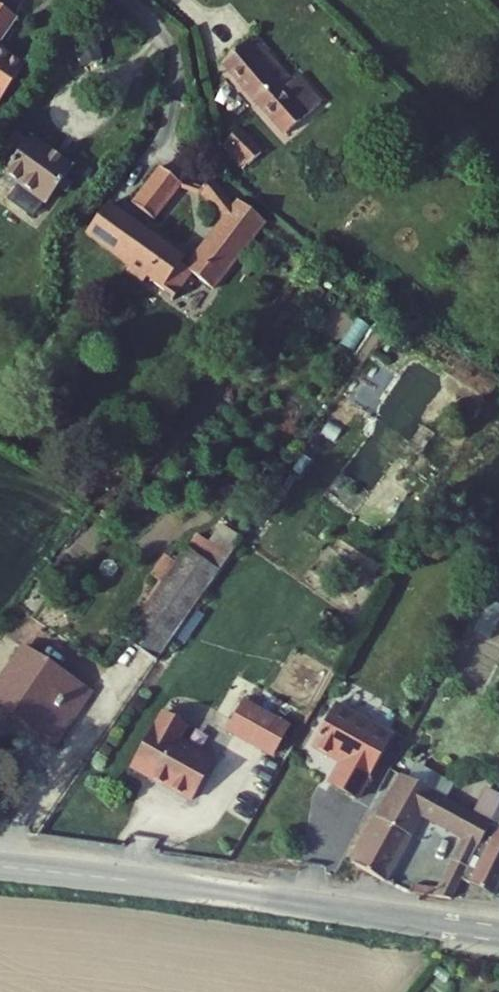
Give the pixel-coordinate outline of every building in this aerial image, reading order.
[(17,23),(0,9),(0,47),(17,23)] [(289,136),(321,108),(295,80),(254,38),(225,64),(289,136)] [(24,68),(0,50),(0,101),(24,68)] [(300,75),(295,80),(321,108),(326,104),(300,75)] [(242,130),(222,104),(202,114),(215,158),(242,130)] [(10,118),(0,133),(0,160),(19,135),(31,144),(34,139),(37,136),(10,118)] [(35,217),(46,203),(48,204),(74,169),(34,139),(31,144),(19,135),(0,160),(0,164),(10,173),(8,175),(21,184),(10,198),(35,217)] [(1,184),(8,175),(10,173),(0,164),(0,183),(1,184)] [(133,207),(156,225),(185,186),(163,169),(133,207)] [(191,292),(204,302),(211,292),(214,295),(267,227),(238,204),(235,209),(230,207),(231,200),(212,183),(195,201),(206,202),(225,219),(188,266),(105,206),(86,233),(127,265),(124,270),(144,285),(149,280),(176,299),(192,278),(198,283),(191,292)] [(132,302),(160,322),(176,299),(149,280),(144,285),(132,302)] [(231,554),(200,531),(188,548),(220,570),(231,554)] [(220,570),(188,548),(125,638),(157,661),(220,570)] [(0,685),(0,704),(28,723),(66,673),(27,645),(0,685)] [(92,691),(66,673),(28,723),(56,742),(92,691)] [(243,703),(227,731),(271,756),(286,728),(243,703)] [(390,735),(332,703),(310,745),(339,761),(326,784),(356,799),(390,735)] [(162,714),(131,768),(190,801),(213,760),(177,741),(185,727),(162,714)] [(404,774),(391,795),(420,814),(461,841),(441,880),(416,877),(412,890),(453,895),(469,862),(472,865),(490,826),(498,808),(498,807),(485,798),(474,816),(404,774)] [(391,795),(352,859),(385,878),(420,814),(391,795)] [(490,826),(472,865),(477,867),(471,880),(494,891),(498,882),(498,808),(490,826)]
